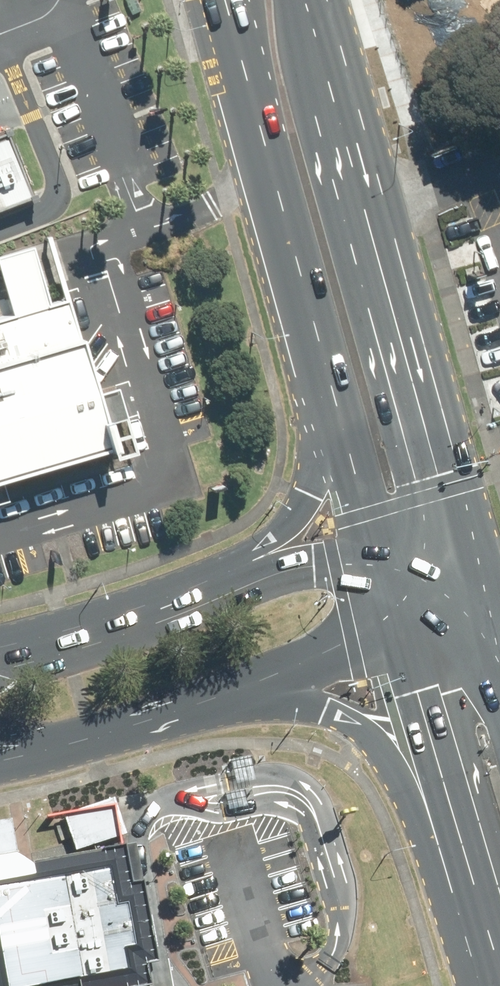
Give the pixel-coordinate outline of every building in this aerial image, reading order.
[(22,192),(0,138),(0,201),(22,192)] [(0,324),(0,485),(117,451),(73,302),(0,324)] [(153,982),(121,846),(38,864),(21,853),(15,818),(0,821),(0,985),(129,985),(153,982)]
